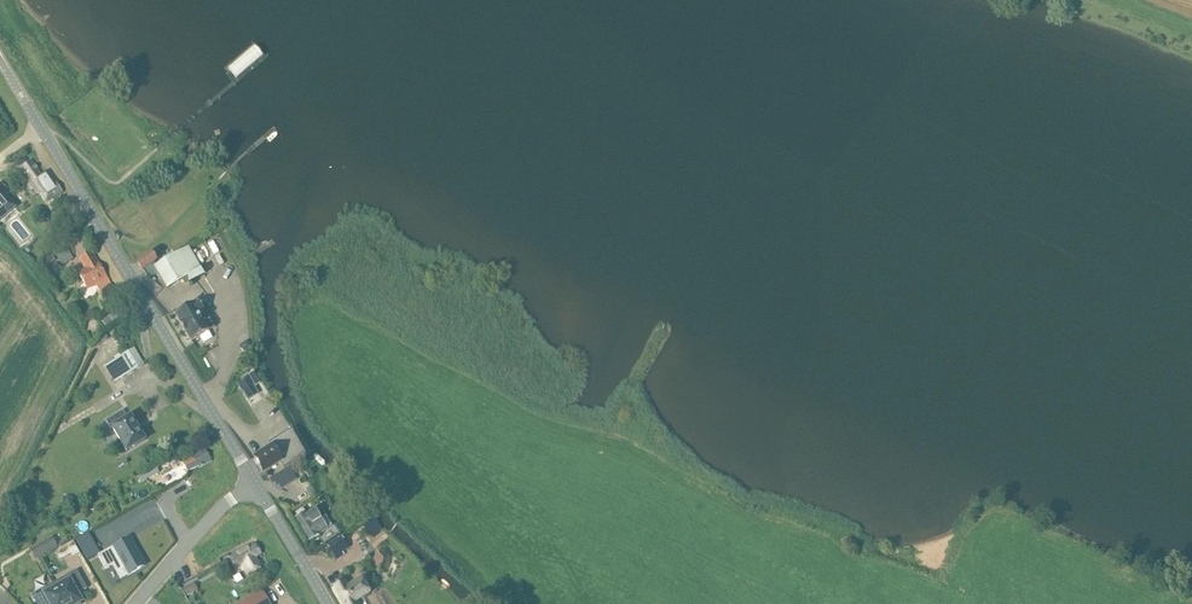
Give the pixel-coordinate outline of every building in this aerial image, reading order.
[(22,170),(30,181),(28,182),(37,194),(39,193),(46,203),(63,192),(49,170),(42,175),(34,162),(22,170)] [(16,206),(7,196),(1,201),(0,200),(0,219),(16,206)] [(64,243),(53,249),(63,266),(74,259),(64,243)] [(154,267),(167,288),(183,278),(186,282),(188,281),(190,283),(204,275),(188,248),(177,255),(176,254),(154,267)] [(85,267),(77,272),(88,290),(96,286),(99,291),(112,283),(92,250),(79,258),(85,267)] [(151,253),(148,255),(138,261),(142,269),(155,262),(151,253)] [(51,255),(44,261),(45,262),(49,267),(56,261),(51,255)] [(175,315),(180,323),(182,328),(206,314),(199,302),(193,305),(193,304),(175,315)] [(114,313),(109,317),(113,323),(118,319),(114,313)] [(206,314),(182,328),(185,333),(186,332),(191,342),(209,331),(208,330),(214,327),(206,314)] [(247,341),(239,346),(243,352),(251,347),(247,341)] [(135,348),(105,366),(115,383),(145,365),(135,348)] [(249,377),(237,384),(244,394),(255,387),(249,377)] [(123,411),(106,421),(111,428),(112,427),(112,428),(113,428),(126,450),(126,451),(128,451),(127,450),(144,440),(144,441),(145,440),(145,439),(131,417),(131,416),(130,416),(130,417),(127,418),(123,411)] [(255,457),(263,472),(274,465),(280,462),(284,468),(306,455),(292,429),(268,443),(271,447),(255,457)] [(195,455),(192,457),(193,459),(183,465),(188,472),(198,466),(199,468),(212,461),(205,449),(195,455)] [(290,468),(273,478),(270,480),(276,488),(281,489),(283,488),(297,480),(290,468)] [(159,470),(152,475),(153,475),(159,486),(166,481),(160,471),(159,470)] [(300,481),(292,486),(296,493),(304,488),(300,481)] [(64,497),(63,509),(73,510),(73,497),(64,497)] [(306,514),(303,508),(295,513),(298,517),(294,519),(308,542),(318,536),(318,535),(331,527),(325,517),(321,519),(316,509),(306,514)] [(342,536),(327,545),(336,560),(344,555),(343,552),(349,549),(342,536)] [(52,537),(29,550),(36,561),(58,548),(52,537)] [(146,565),(131,538),(99,556),(106,569),(116,563),(119,569),(123,567),(123,568),(122,571),(125,575),(128,575),(146,565)] [(255,543),(229,558),(235,569),(240,566),(244,564),(250,573),(261,567),(255,557),(261,554),(255,543)] [(73,556),(77,563),(86,558),(82,551),(73,556)] [(54,582),(66,603),(80,603),(82,602),(78,594),(88,589),(77,569),(54,582)] [(45,570),(27,580),(33,591),(52,581),(45,570)] [(333,586),(344,603),(358,603),(356,601),(370,593),(361,579),(348,587),(344,580),(333,586)] [(41,589),(49,603),(66,603),(54,582),(41,589)] [(193,582),(182,589),(187,597),(198,590),(193,582)] [(259,592),(247,599),(249,603),(266,603),(259,592)]
